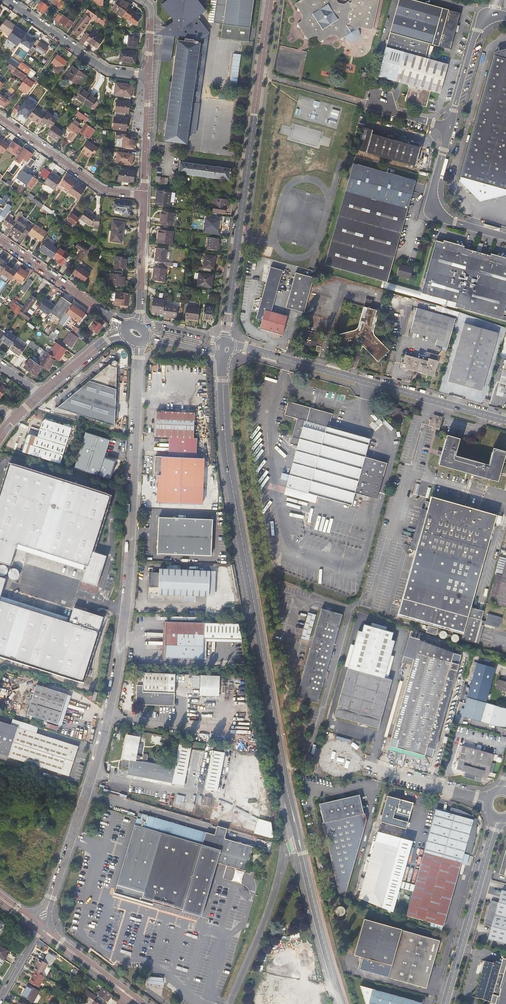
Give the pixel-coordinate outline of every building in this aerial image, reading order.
[(52,2),(51,2),(61,9),(62,9),(63,10),(66,7),(67,8),(70,5),(62,0),(53,0),(52,2)] [(131,7),(121,0),(119,0),(111,10),(123,18),(124,17),(130,9),(131,7)] [(207,17),(194,0),(195,0),(167,0),(171,6),(164,11),(183,36),(207,17)] [(255,0),(217,0),(214,22),(223,23),(221,38),(249,42),(255,0)] [(348,35),(343,27),(349,23),(355,30),(360,26),(373,29),(380,0),(357,0),(357,3),(355,4),(349,2),(345,5),(339,3),(337,0),(310,0),(310,1),(307,0),(303,0),(296,5),(299,8),(298,11),(301,12),(303,16),(302,22),(298,24),(298,28),(301,29),(306,36),(305,39),(308,40),(312,37),(317,38),(320,42),(323,43),(323,40),(332,35),(338,36),(340,40),(343,40),(344,37),(348,35)] [(388,40),(427,51),(429,43),(450,49),(455,29),(456,26),(460,13),(413,0),(399,0),(388,40)] [(44,12),(49,6),(41,1),(37,7),(40,10),(44,12)] [(94,19),(97,16),(88,9),(84,14),(89,18),(93,21),(94,19)] [(137,13),(130,9),(124,17),(137,26),(141,19),(135,16),(137,13)] [(55,20),(58,22),(63,15),(60,13),(55,20)] [(84,14),(73,30),(79,35),(88,22),(87,21),(89,18),(84,14)] [(63,15),(58,22),(68,30),(73,22),(63,15)] [(16,27),(17,27),(6,19),(0,28),(0,29),(10,36),(16,27)] [(343,27),(348,35),(355,30),(349,23),(343,27)] [(10,36),(8,39),(16,44),(24,33),(16,27),(10,36)] [(97,48),(103,40),(94,34),(89,42),(97,48)] [(127,49),(137,50),(138,37),(129,36),(127,49)] [(166,120),(164,133),(163,136),(158,135),(157,139),(185,143),(200,43),(177,40),(171,81),(168,81),(162,120),(166,120)] [(427,51),(388,40),(378,77),(410,86),(407,96),(407,95),(405,102),(425,108),(427,101),(429,91),(439,94),(448,64),(425,58),(427,51)] [(21,41),(18,46),(25,50),(27,48),(23,45),(25,43),(21,41)] [(32,49),(31,49),(28,53),(32,55),(36,49),(43,55),(45,52),(47,50),(48,48),(41,42),(36,48),(34,47),(32,49)] [(163,47),(163,60),(172,60),(173,43),(172,43),(171,47),(163,47)] [(497,52),(495,55),(505,58),(505,49),(497,52)] [(135,64),(136,53),(121,51),(120,62),(135,64)] [(231,80),(238,81),(241,54),(233,53),(231,80)] [(62,70),(68,62),(57,55),(49,68),(53,71),(56,66),(62,70)] [(505,81),(505,58),(495,55),(490,76),(505,81)] [(22,63),(17,69),(27,76),(29,74),(32,76),(35,72),(22,63)] [(79,85),(86,75),(73,66),(66,76),(79,85)] [(35,72),(32,76),(39,81),(42,77),(35,72)] [(37,85),(38,83),(31,78),(27,76),(20,86),(28,92),(35,83),(37,85)] [(490,76),(478,119),(505,126),(505,81),(490,76)] [(124,95),(124,99),(130,100),(132,85),(125,84),(124,85),(116,85),(115,94),(124,95)] [(77,98),(84,103),(90,95),(83,90),(77,98)] [(5,107),(12,98),(5,93),(3,96),(1,95),(0,96),(0,104),(5,107)] [(96,102),(97,100),(90,95),(84,103),(91,108),(92,108),(95,110),(99,104),(96,102)] [(36,108),(37,107),(27,100),(24,104),(33,111),(36,108)] [(115,115),(125,116),(126,113),(129,113),(130,103),(117,101),(115,115)] [(13,111),(16,114),(21,108),(17,105),(13,111)] [(46,115),(36,108),(33,111),(30,117),(40,124),(46,115)] [(54,126),(58,120),(53,116),(54,115),(49,111),(46,115),(40,124),(43,126),(46,123),(52,128),(54,126)] [(125,119),(125,116),(115,115),(114,128),(127,130),(128,119),(125,119)] [(478,119),(466,161),(505,172),(505,126),(478,119)] [(67,139),(72,143),(81,131),(81,130),(78,128),(81,124),(75,120),(67,132),(71,134),(67,139)] [(90,139),(96,130),(86,123),(81,130),(81,131),(90,139)] [(64,133),(54,126),(52,128),(48,134),(58,141),(64,133)] [(357,149),(415,165),(420,147),(373,134),(373,130),(364,127),(357,149)] [(127,136),(127,133),(116,132),(115,138),(120,139),(120,137),(124,138),(123,146),(134,147),(135,137),(127,136)] [(0,138),(0,151),(4,154),(10,145),(0,138)] [(19,153),(23,147),(14,141),(11,145),(15,148),(14,150),(19,153)] [(88,141),(81,151),(89,157),(92,153),(94,151),(96,153),(99,149),(88,141)] [(18,155),(15,159),(20,163),(23,159),(27,162),(32,155),(24,149),(19,156),(18,155)] [(132,164),(133,154),(118,152),(116,162),(132,164)] [(87,167),(97,174),(101,167),(97,165),(100,161),(94,157),(87,167)] [(466,161),(461,177),(482,183),(478,196),(482,201),(487,199),(490,186),(505,190),(505,172),(466,161)] [(228,180),(230,169),(179,162),(177,173),(228,180)] [(353,164),(343,198),(405,216),(415,182),(408,180),(388,174),(353,164)] [(40,175),(46,179),(50,173),(45,169),(42,172),(41,171),(39,173),(41,174),(40,175)] [(119,180),(133,182),(135,171),(120,169),(119,180)] [(388,174),(408,180),(409,174),(389,169),(388,174)] [(61,180),(51,173),(45,182),(55,189),(61,180)] [(38,179),(34,175),(27,186),(31,189),(35,183),(36,183),(38,181),(37,180),(38,179)] [(61,184),(69,190),(75,182),(67,176),(61,184)] [(461,177),(460,181),(481,201),(505,195),(505,190),(490,186),(487,199),(482,201),(478,196),(482,183),(461,177)] [(84,190),(74,183),(69,191),(78,199),(84,190)] [(155,189),(154,194),(156,195),(155,203),(167,205),(168,191),(155,189)] [(0,202),(0,203),(2,205),(8,197),(5,195),(1,200),(0,202)] [(226,207),(227,199),(212,197),(210,210),(222,212),(223,207),(226,207)] [(405,216),(343,198),(324,266),(386,283),(405,216)] [(130,214),(131,205),(115,203),(114,210),(123,211),(123,214),(130,214)] [(53,211),(44,205),(42,208),(44,209),(48,213),(52,215),(55,211),(53,210),(53,211)] [(100,225),(100,216),(95,216),(86,210),(81,218),(90,225),(100,225)] [(159,211),(159,218),(160,218),(159,223),(170,224),(171,213),(159,211)] [(73,229),(75,226),(74,225),(79,218),(72,214),(70,216),(71,217),(68,221),(73,224),(72,225),(71,225),(70,226),(69,227),(73,229)] [(23,233),(24,234),(31,224),(21,216),(14,225),(11,230),(16,234),(15,236),(19,239),(23,233)] [(4,224),(11,230),(14,225),(12,224),(14,221),(9,217),(4,224)] [(209,233),(217,234),(218,230),(220,218),(209,217),(207,229),(210,229),(209,233)] [(117,236),(123,236),(124,222),(113,221),(111,235),(117,236)] [(31,224),(24,234),(27,236),(29,234),(30,232),(34,226),(31,224)] [(35,236),(42,241),(47,233),(35,225),(34,226),(30,232),(35,236)] [(172,228),(161,227),(161,229),(157,229),(156,241),(169,243),(172,228)] [(216,249),(217,237),(206,236),(205,248),(216,249)] [(53,258),(54,256),(59,249),(47,241),(41,250),(53,258)] [(462,305),(463,306),(479,251),(476,250),(474,250),(473,251),(436,241),(422,292),(429,294),(429,297),(436,299),(436,297),(462,304),(462,305)] [(80,262),(89,250),(79,242),(76,246),(82,250),(76,259),(80,262)] [(58,262),(63,265),(63,264),(68,258),(70,255),(60,248),(59,249),(54,256),(59,260),(58,262)] [(158,260),(158,264),(164,265),(171,266),(171,262),(163,261),(165,249),(155,248),(154,260),(158,260)] [(463,306),(465,306),(502,317),(505,304),(505,260),(481,253),(481,252),(479,251),(463,306)] [(203,254),(201,270),(209,271),(210,267),(212,267),(214,255),(203,254)] [(113,271),(123,272),(123,268),(126,268),(127,258),(116,256),(113,271)] [(10,267),(6,264),(2,271),(0,273),(11,280),(13,277),(17,272),(10,267)] [(164,265),(158,264),(157,268),(153,268),(152,279),(162,280),(164,265)] [(78,265),(72,274),(84,282),(90,274),(78,265)] [(397,275),(410,279),(413,269),(399,265),(397,275)] [(18,271),(17,271),(17,272),(13,277),(21,283),(28,273),(21,268),(18,271)] [(282,272),(282,271),(270,268),(255,319),(262,321),(260,329),(281,336),(287,317),(271,312),(282,274),(283,274),(284,272),(282,272)] [(122,275),(123,272),(113,271),(112,271),(112,273),(111,273),(109,284),(124,287),(125,275),(122,275)] [(209,282),(210,274),(193,272),(192,278),(196,279),(196,285),(210,287),(210,282),(209,282)] [(304,313),(313,277),(295,272),(286,308),(304,313)] [(21,289),(25,292),(33,281),(29,278),(21,289)] [(119,306),(128,308),(129,294),(111,292),(110,299),(112,299),(112,300),(115,301),(114,305),(119,305),(119,306)] [(36,299),(31,295),(19,313),(28,320),(31,316),(26,312),(36,299)] [(54,306),(50,312),(61,319),(65,313),(72,304),(61,296),(54,306)] [(13,301),(22,308),(23,305),(14,299),(13,301)] [(38,307),(48,315),(50,312),(54,306),(44,299),(38,307)] [(162,313),(163,305),(164,300),(152,299),(150,312),(162,313)] [(371,310),(373,301),(367,299),(359,328),(355,330),(335,336),(339,352),(360,347),(365,348),(378,363),(390,352),(376,337),(375,331),(380,312),(371,310)] [(13,306),(10,310),(17,314),(22,308),(13,301),(10,304),(13,306)] [(65,313),(61,319),(58,323),(62,326),(70,316),(79,322),(85,314),(72,305),(66,314),(65,313)] [(162,313),(162,316),(175,317),(176,306),(163,305),(162,313)] [(457,315),(458,311),(436,305),(435,310),(457,315)] [(185,318),(197,319),(199,308),(186,306),(185,318)] [(505,321),(505,318),(502,317),(465,306),(464,309),(505,321)] [(202,318),(210,319),(211,308),(204,307),(202,318)] [(417,308),(411,327),(445,337),(450,317),(417,308)] [(90,329),(97,334),(102,326),(95,321),(93,323),(91,327),(90,329)] [(482,391),(498,333),(463,323),(448,381),(482,391)] [(77,330),(78,329),(74,326),(70,331),(74,334),(77,330)] [(445,337),(411,327),(410,332),(444,341),(445,337)] [(10,347),(14,341),(17,338),(7,330),(3,335),(0,339),(10,347)] [(77,337),(82,340),(85,335),(77,330),(74,334),(77,337)] [(52,331),(48,337),(54,340),(58,335),(52,331)] [(74,334),(70,331),(63,341),(71,346),(77,337),(74,334)] [(321,346),(323,339),(306,335),(303,345),(315,348),(316,345),(321,346)] [(28,345),(35,350),(38,346),(31,340),(28,345)] [(9,349),(19,357),(22,352),(25,348),(14,341),(10,347),(9,349)] [(56,358),(57,359),(58,360),(66,349),(57,342),(49,353),(56,358)] [(43,367),(47,371),(56,358),(49,353),(47,352),(38,364),(43,367)] [(434,376),(439,361),(429,359),(427,362),(405,356),(402,368),(434,376)] [(36,376),(43,367),(38,364),(30,358),(24,367),(36,376)] [(47,371),(48,371),(57,359),(56,358),(47,371)] [(496,395),(505,397),(505,359),(496,395)] [(57,409),(68,412),(75,414),(115,427),(118,368),(116,368),(116,366),(117,365),(117,364),(117,362),(114,361),(113,362),(112,363),(112,364),(110,365),(109,365),(91,380),(77,392),(57,409)] [(11,381),(7,378),(1,386),(0,387),(0,397),(5,390),(4,388),(6,385),(8,386),(11,381)] [(297,446),(286,487),(352,506),(355,493),(377,499),(387,463),(365,456),(370,438),(339,429),(339,428),(331,426),(331,427),(329,426),(333,414),(289,401),(285,415),(298,418),(290,444),(297,446)] [(406,416),(408,410),(405,410),(404,412),(401,411),(401,409),(392,406),(389,417),(401,420),(402,415),(406,416)] [(171,437),(170,456),(195,457),(196,438),(193,438),(194,412),(156,411),(155,436),(171,437)] [(437,419),(438,417),(434,416),(431,425),(435,426),(434,429),(439,430),(442,420),(437,419)] [(379,419),(370,427),(374,430),(382,422),(379,419)] [(60,464),(71,429),(44,420),(41,422),(37,438),(29,435),(27,437),(22,452),(60,464)] [(103,458),(109,440),(85,433),(74,468),(98,476),(98,477),(109,480),(115,461),(103,458)] [(497,481),(505,451),(492,448),(488,464),(454,455),(458,438),(446,435),(438,464),(497,481)] [(195,457),(170,456),(155,455),(154,474),(158,474),(156,501),(202,504),(204,458),(195,457)] [(84,566),(86,566),(82,581),(97,586),(106,557),(92,553),(110,497),(8,466),(0,492),(0,563),(9,565),(13,550),(15,544),(84,566)] [(429,511),(419,548),(400,616),(462,634),(461,639),(474,643),(481,619),(483,611),(470,608),(496,515),(432,497),(429,511)] [(416,547),(419,548),(429,511),(426,510),(416,547)] [(212,519),(159,517),(157,553),(210,555),(212,519)] [(82,571),(84,566),(15,544),(13,550),(82,571)] [(505,607),(505,561),(502,576),(496,574),(488,602),(505,607)] [(13,579),(20,574),(15,568),(8,573),(13,579)] [(178,569),(167,569),(159,568),(158,573),(149,572),(147,599),(182,601),(182,595),(196,595),(208,596),(209,571),(203,571),(194,570),(178,569)] [(66,622),(67,617),(0,596),(0,601),(66,622)] [(82,683),(103,618),(73,609),(68,623),(66,622),(0,601),(0,656),(82,683)] [(318,704),(342,615),(322,610),(297,698),(318,704)] [(309,640),(316,614),(308,612),(301,638),(309,640)] [(488,613),(485,623),(500,627),(503,617),(488,613)] [(481,619),(474,643),(478,644),(483,625),(481,625),(483,620),(481,619)] [(204,639),(245,641),(238,624),(166,623),(165,659),(203,660),(204,642),(204,639)] [(335,717),(359,723),(362,724),(378,729),(391,680),(384,678),(394,642),(390,641),(392,633),(363,625),(361,632),(358,632),(335,717)] [(437,634),(438,628),(430,626),(428,631),(437,634)] [(412,638),(407,657),(413,659),(418,640),(412,638)] [(420,641),(418,640),(413,659),(390,745),(425,756),(427,749),(435,751),(458,665),(451,663),(454,650),(450,649),(451,648),(444,646),(443,647),(433,644),(420,641)] [(451,663),(458,665),(461,656),(454,650),(451,663)] [(486,704),(486,703),(495,669),(477,664),(476,667),(476,669),(474,674),(472,674),(470,681),(472,681),(471,687),(464,685),(462,694),(468,696),(467,698),(486,704)] [(175,708),(175,676),(143,674),(143,687),(138,686),(137,706),(165,707),(165,714),(176,714),(176,708),(175,708)] [(198,697),(217,698),(218,678),(199,677),(198,697)] [(499,680),(496,690),(505,693),(505,696),(505,697),(505,682),(499,680)] [(57,726),(67,696),(36,686),(27,716),(57,726)] [(505,729),(505,709),(486,703),(486,704),(467,698),(462,717),(474,721),(505,730),(505,729)] [(455,724),(472,728),(474,721),(462,717),(457,716),(455,724)] [(12,727),(35,734),(37,728),(14,721),(12,727)] [(35,734),(12,727),(0,723),(0,755),(68,776),(78,747),(35,734)] [(173,776),(185,778),(191,748),(179,746),(174,770),(135,763),(136,761),(139,762),(140,757),(137,757),(140,739),(127,737),(121,768),(128,770),(127,777),(171,785),(173,776)] [(462,771),(468,747),(463,746),(456,770),(462,771)] [(483,777),(489,754),(468,747),(462,771),(465,772),(464,777),(480,782),(481,777),(483,777)] [(427,749),(425,756),(433,758),(435,751),(427,749)] [(222,752),(216,751),(216,753),(213,753),(212,753),(205,791),(217,793),(225,755),(222,754),(222,752)] [(494,755),(489,754),(483,777),(488,779),(494,755)] [(184,787),(185,778),(173,776),(171,785),(184,787)] [(366,821),(359,796),(320,805),(340,892),(346,890),(366,821)] [(380,823),(386,825),(406,831),(413,805),(387,798),(380,823)] [(436,811),(429,837),(422,861),(460,871),(465,854),(471,855),(471,853),(476,836),(477,825),(472,817),(460,811),(452,809),(450,815),(436,811)] [(152,901),(182,909),(181,912),(200,918),(219,852),(204,848),(206,842),(203,841),(204,835),(137,816),(120,876),(119,876),(114,893),(151,904),(152,901)] [(273,838),(273,821),(258,819),(254,833),(273,838)] [(221,850),(217,863),(246,872),(254,847),(235,841),(232,853),(221,850)] [(381,909),(398,850),(376,843),(359,900),(381,909)] [(261,855),(259,854),(257,854),(255,855),(253,856),(253,858),(252,860),(253,862),(254,863),(256,864),(258,865),(260,864),(262,863),(263,861),(263,859),(262,857),(261,855)] [(444,926),(460,871),(422,861),(406,915),(444,926)] [(257,875),(259,867),(251,865),(248,872),(257,875)] [(505,943),(505,892),(503,891),(500,903),(492,901),(485,925),(493,927),(489,939),(505,943)] [(336,914),(343,915),(344,907),(337,906),(336,914)] [(382,976),(396,928),(366,920),(355,955),(364,958),(360,970),(382,976)] [(441,941),(396,928),(382,976),(418,987),(424,963),(434,966),(441,941)] [(47,964),(49,966),(54,956),(51,955),(50,956),(47,954),(42,962),(47,964)] [(504,966),(499,965),(484,960),(473,996),(494,1003),(505,1003),(505,959),(504,966)] [(42,962),(38,960),(32,970),(34,971),(40,975),(47,964),(42,962)] [(424,963),(418,987),(427,989),(434,966),(424,963)] [(32,977),(29,983),(37,987),(43,977),(40,975),(34,971),(31,976),(32,977)] [(154,985),(160,985),(161,978),(155,977),(147,976),(146,984),(154,985)] [(36,995),(38,991),(27,986),(21,996),(32,1002),(36,995)] [(415,1001),(361,986),(366,1003),(415,1003),(415,1001)] [(107,1003),(112,996),(102,988),(97,995),(100,997),(98,1000),(103,1003),(105,1001),(107,1003)] [(82,989),(80,992),(93,1001),(95,998),(82,989)] [(61,1001),(50,995),(48,999),(57,1003),(59,1003),(61,1001)]
